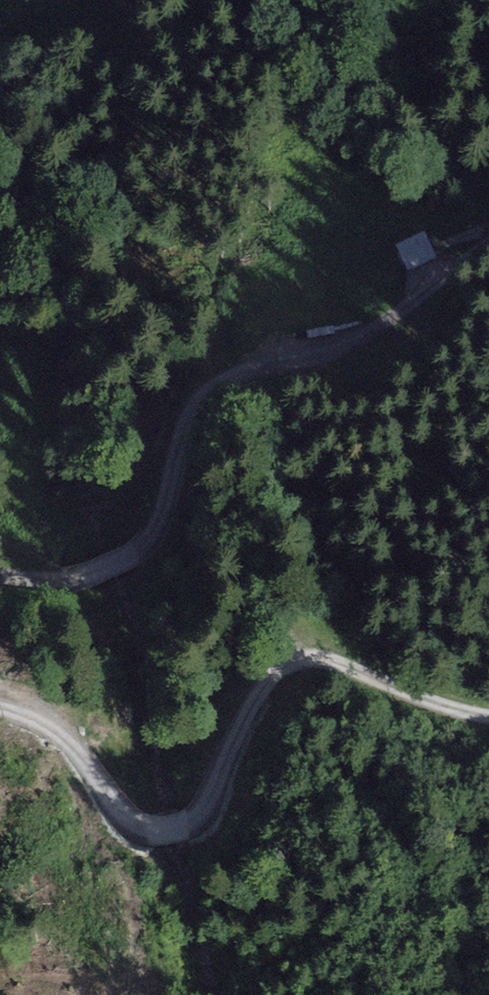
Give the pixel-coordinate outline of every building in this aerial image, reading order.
[(423,230),(395,244),(407,269),(436,255),(423,230)]
